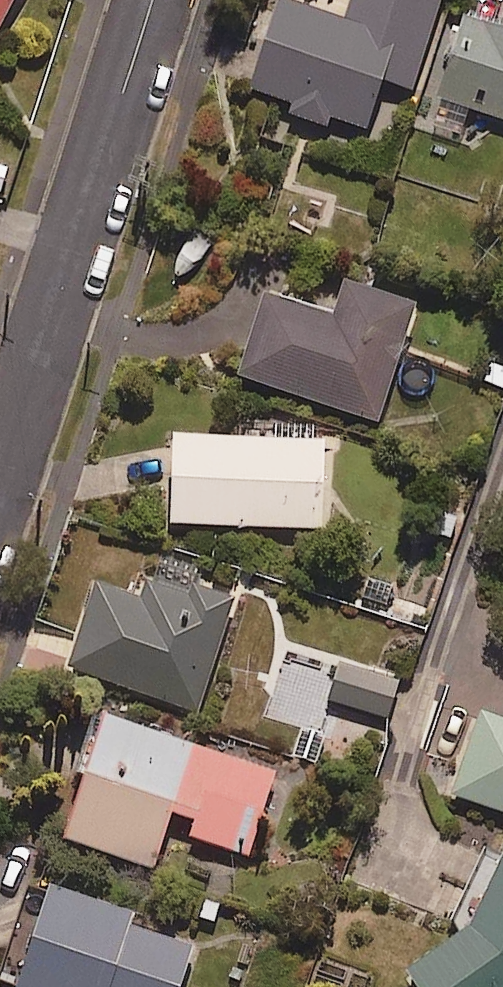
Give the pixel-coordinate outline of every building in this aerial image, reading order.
[(14,0),(0,0),(0,27),(14,0)] [(436,0),(354,0),(347,22),(278,1),(249,96),(290,109),(287,119),(330,132),(328,118),(364,129),(379,78),(410,87),(436,0)] [(465,17),(438,98),(502,120),(502,29),(465,17)] [(334,319),(265,298),(240,378),(380,421),(415,309),(344,287),(334,319)] [(324,531),(326,445),(172,441),(170,527),(324,531)] [(59,676),(195,723),(236,602),(192,586),(188,599),(144,584),(139,599),(92,582),(59,676)] [(400,679),(339,657),(325,697),(386,719),(400,679)] [(480,715),(454,800),(502,815),(502,722),(480,715)] [(276,774),(101,720),(62,848),(154,876),(171,818),(193,825),(188,839),(250,858),(276,774)] [(402,974),(412,986),(502,986),(502,854),(468,927),(402,974)] [(48,890),(18,986),(180,986),(191,951),(126,931),(131,916),(48,890)]
